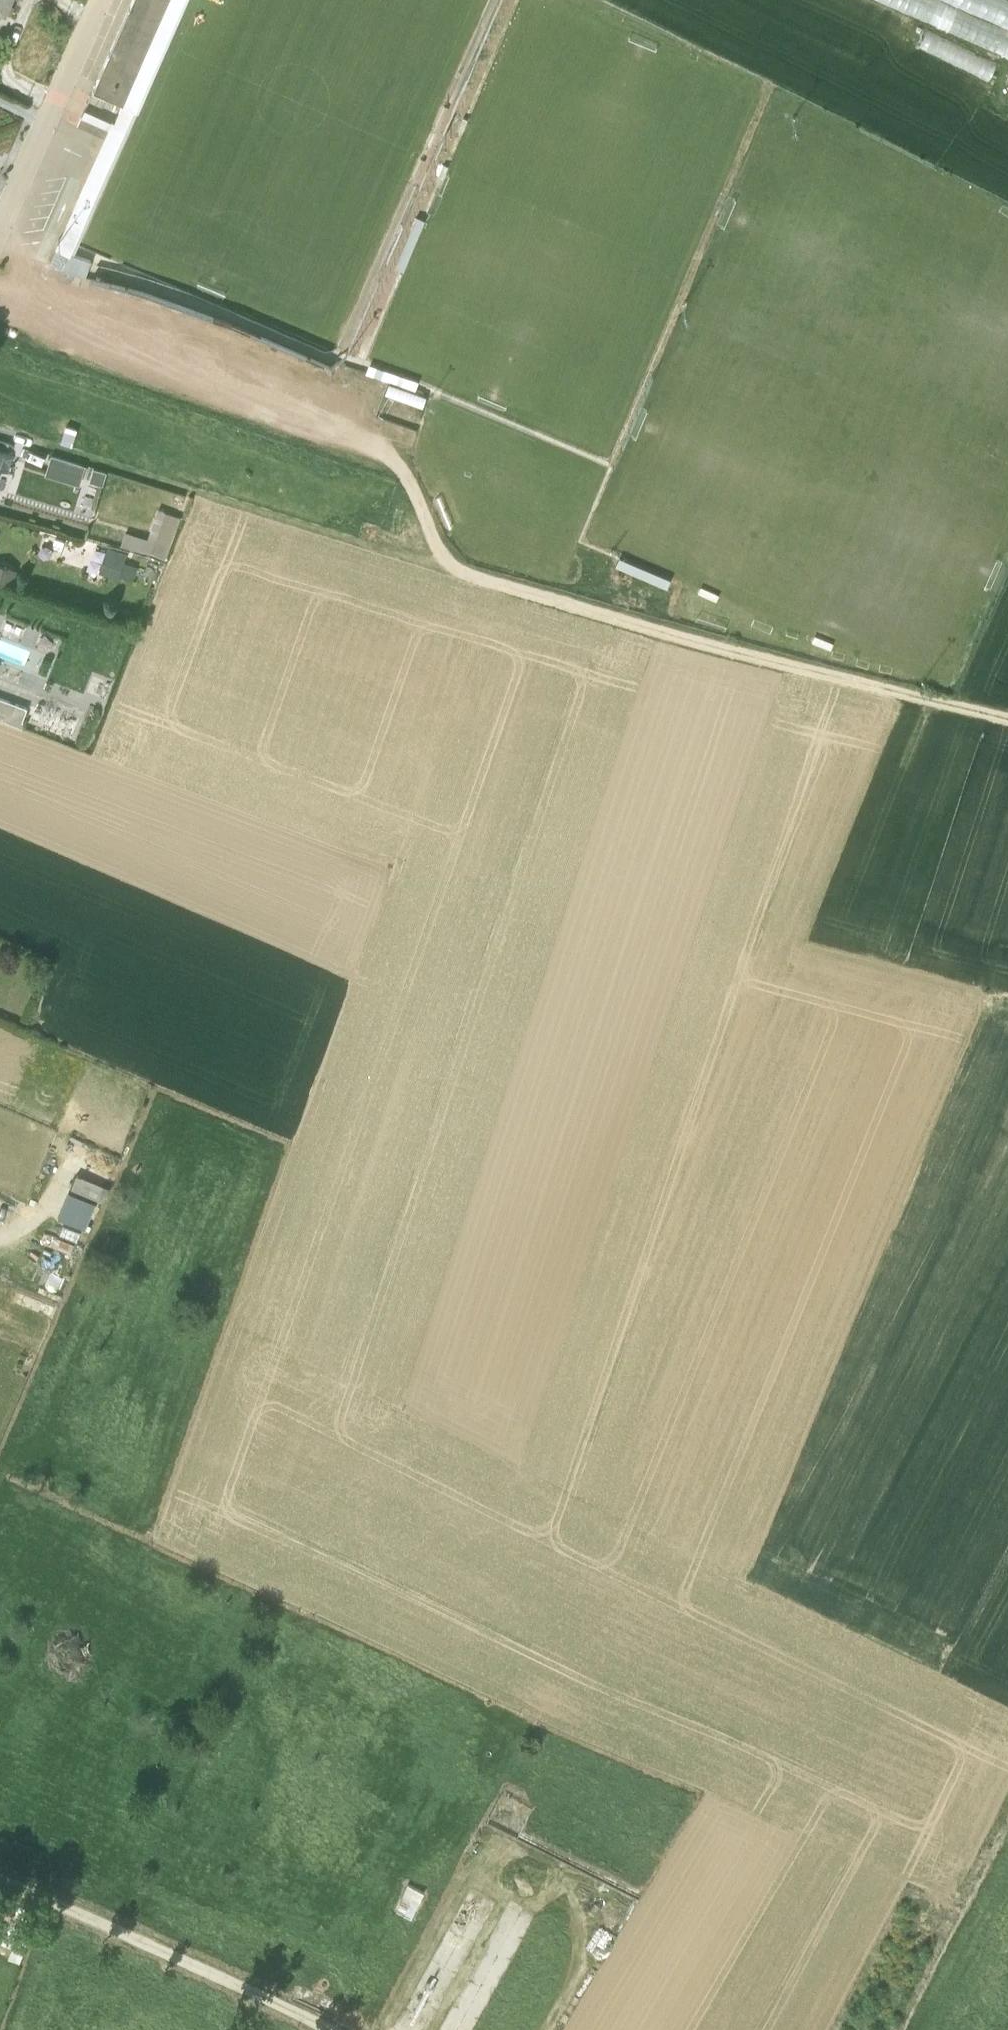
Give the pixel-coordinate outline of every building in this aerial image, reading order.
[(128,114),(179,0),(125,0),(92,76),(120,88),(112,107),(128,114)] [(80,102),(125,121),(128,114),(112,107),(83,96),(80,102)] [(125,121),(80,102),(76,111),(102,123),(54,233),(56,234),(49,249),(84,263),(90,244),(74,238),(125,121)] [(387,368),(383,379),(420,392),(424,381),(387,368)] [(7,456),(12,439),(0,435),(0,454),(7,456)] [(50,440),(44,459),(77,469),(83,450),(50,440)] [(92,453),(88,466),(100,470),(104,456),(92,453)] [(123,517),(118,531),(164,543),(178,501),(156,494),(146,523),(123,517)] [(104,539),(97,559),(117,565),(123,546),(104,539)] [(11,573),(16,555),(0,551),(0,570),(11,573)] [(716,580),(698,572),(695,577),(713,585),(716,580)] [(830,628),(811,620),(808,626),(827,634),(830,628)] [(0,685),(0,706),(22,715),(24,709),(21,707),(25,694),(0,685)] [(103,1181),(108,1168),(79,1159),(74,1172),(103,1181)] [(397,1893),(412,1900),(424,1875),(408,1867),(397,1893)]
